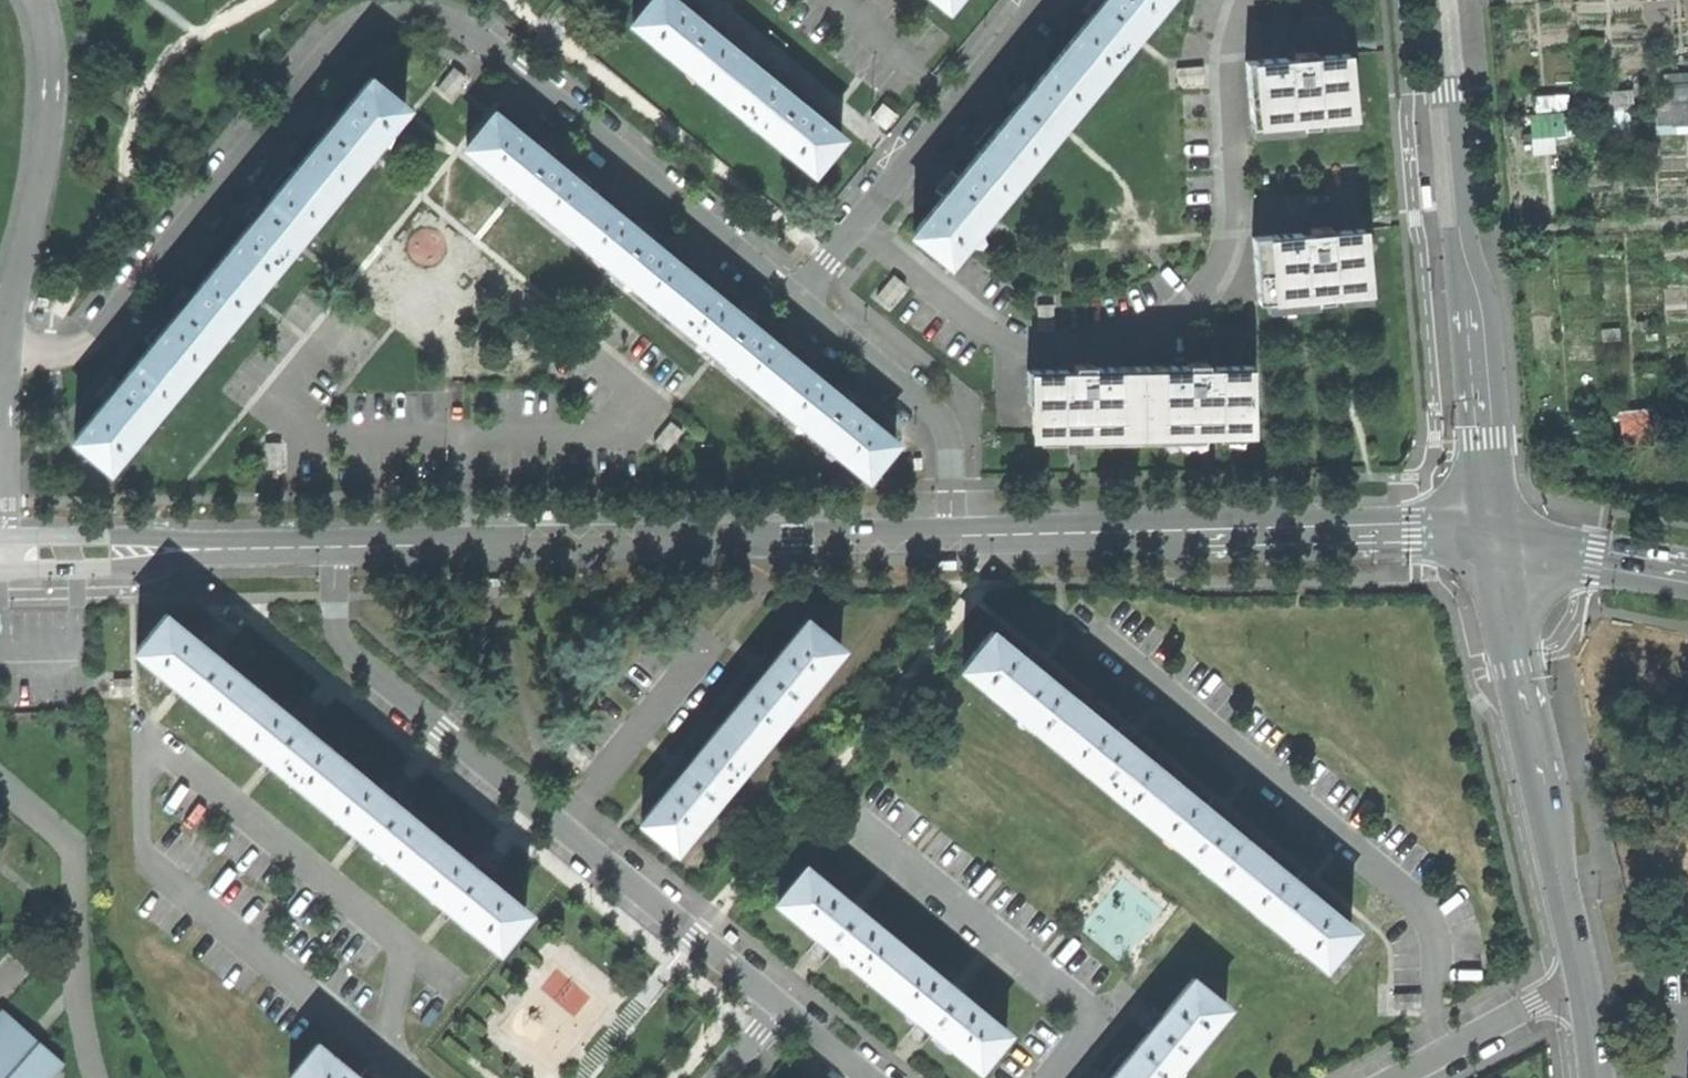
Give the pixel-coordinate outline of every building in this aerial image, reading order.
[(721,93),(749,59),(714,30),(715,28),(709,22),(703,18),(702,20),(677,0),(650,0),(633,22),(721,93)] [(1160,0),(1097,0),(1094,4),(1088,11),(1091,13),(1061,49),(1096,78),(1131,35),(1160,0)] [(1057,124),(1096,78),(1061,49),(1031,86),(1029,84),(1022,92),(1016,100),(1019,102),(988,140),(1022,167),(1057,124)] [(1304,129),(1320,128),(1319,123),(1358,119),(1355,85),(1352,86),(1350,55),(1318,58),(1317,54),(1297,55),(1298,62),(1293,62),(1288,62),(1278,63),(1278,60),(1247,62),(1253,128),(1304,123),(1304,129)] [(721,93),(812,167),(841,132),(803,102),(804,99),(797,93),(792,89),(789,91),(749,59),(721,93)] [(1175,84),(1201,83),(1200,67),(1174,69),(1175,84)] [(1656,129),(1687,128),(1687,71),(1671,71),(1672,94),(1655,95),(1656,129)] [(332,198),(407,108),(371,79),(340,117),(337,115),(331,122),(325,129),(328,132),(297,169),(332,198)] [(1534,152),(1564,152),(1564,93),(1534,93),(1534,152)] [(467,147),(566,228),(594,194),(550,158),(552,155),(546,151),(540,145),(538,148),(495,113),(467,147)] [(985,211),(1022,167),(988,140),(956,178),(954,176),(948,183),(943,190),(945,192),(915,229),(948,256),(985,211)] [(297,241),(332,198),(297,169),(267,206),(263,204),(255,213),(250,220),(253,222),(223,258),(259,287),(297,241)] [(1426,207),(1430,206),(1428,182),(1419,183),(1420,201),(1421,207),(1426,207)] [(566,228),(667,310),(695,276),(651,240),(653,237),(648,232),(641,227),(638,230),(594,194),(566,228)] [(1335,297),(1374,294),(1371,260),(1368,260),(1366,230),(1334,233),(1334,228),(1313,230),(1314,236),(1309,237),(1304,237),(1294,238),(1293,235),(1255,238),(1261,303),(1320,298),(1321,304),(1336,302),(1335,297)] [(254,293),(259,287),(223,258),(193,295),(190,292),(182,302),(176,309),(179,311),(150,347),(185,376),(254,293)] [(667,310),(767,391),(795,356),(751,320),(752,318),(746,313),(740,308),(738,311),(695,276),(667,310)] [(1035,332),(1050,332),(1049,305),(1034,305),(1035,332)] [(150,419),(185,376),(150,347),(120,383),(118,381),(110,390),(105,396),(108,398),(77,436),(112,465),(150,419)] [(868,474),(897,439),(854,404),(856,401),(850,397),(845,392),(842,395),(795,356),(767,391),(868,474)] [(1197,431),(1247,431),(1247,398),(1251,398),(1251,366),(1219,366),(1219,370),(1211,370),(1204,370),(1204,362),(1184,363),(1184,367),(1090,367),(1090,365),(1070,365),(1070,373),(1063,373),(1054,373),(1054,370),(1023,370),(1023,403),(1028,403),(1029,434),(1080,434),(1081,447),(1197,446),(1197,431)] [(532,511),(532,515),(556,515),(556,506),(538,506),(532,506),(532,511)] [(953,549),(953,545),(929,544),(929,553),(947,554),(953,554),(953,549)] [(184,688),(230,724),(257,690),(220,660),(221,658),(213,650),(208,645),(205,648),(166,617),(139,651),(184,688)] [(762,677),(726,719),(759,746),(843,645),(809,618),(774,662),(771,661),(765,668),(759,674),(762,677)] [(966,663),(1056,739),(1085,705),(1045,672),(1047,668),(1040,662),(1033,656),(1031,659),(995,629),(966,663)] [(274,760),(320,798),(348,764),(309,732),(311,729),(304,723),(298,718),(295,720),(257,690),(230,724),(274,760)] [(1056,739),(1145,812),(1175,778),(1135,745),(1137,742),(1131,736),(1124,731),(1121,734),(1085,705),(1056,739)] [(676,846),(759,746),(726,719),(690,761),(688,760),(683,766),(677,772),(679,774),(642,819),(676,846)] [(364,834),(409,871),(439,836),(398,804),(401,802),(394,796),(389,792),(386,794),(348,764),(320,798),(364,834)] [(1145,812),(1236,884),(1263,849),(1226,818),(1227,815),(1221,810),(1214,804),(1211,807),(1175,778),(1145,812)] [(500,944),(529,909),(491,878),(493,876),(486,870),(480,865),(477,867),(439,836),(409,871),(454,907),(500,944)] [(1328,960),(1356,925),(1316,892),(1318,890),(1312,884),(1304,878),(1302,881),(1263,849),(1236,884),(1328,960)] [(830,940),(879,980),(907,946),(860,907),(809,866),(781,900),(830,940)] [(958,987),(907,946),(879,980),(928,1020),(981,1063),(1009,1028),(958,987)] [(1224,1003),(1191,976),(1160,1014),(1157,1011),(1152,1017),(1147,1024),(1150,1026),(1108,1077),(1163,1077),(1224,1003)] [(66,1064),(40,1042),(25,1059),(14,1049),(29,1033),(4,1011),(0,1016),(0,1077),(54,1077),(66,1064)] [(301,1077),(373,1077),(372,1077),(367,1072),(364,1075),(321,1039),(294,1072),(301,1077)]
